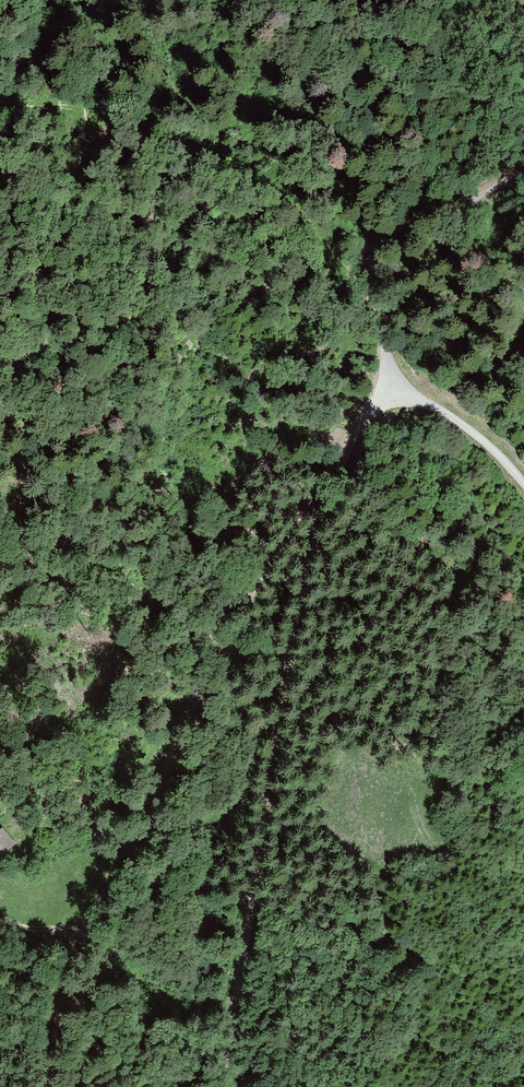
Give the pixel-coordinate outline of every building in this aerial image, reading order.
[(3,829),(0,832),(0,853),(13,842),(3,829)]
